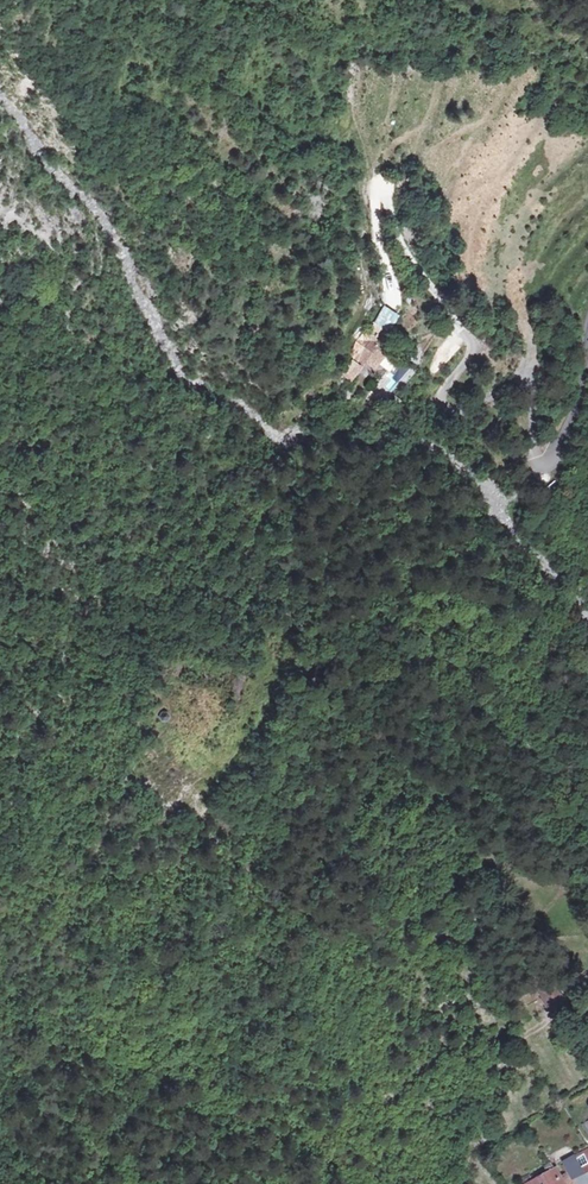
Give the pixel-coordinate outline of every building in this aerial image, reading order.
[(364,343),(355,355),(346,366),(353,372),(359,364),(362,366),(374,350),(364,343)] [(564,1163),(569,1170),(565,1172),(571,1182),(575,1180),(577,1183),(587,1183),(587,1150),(564,1163)] [(559,1175),(555,1167),(540,1176),(537,1172),(531,1176),(533,1179),(525,1183),(565,1183),(559,1175)] [(559,1175),(565,1183),(568,1183),(571,1182),(565,1172),(562,1174),(559,1175)]
